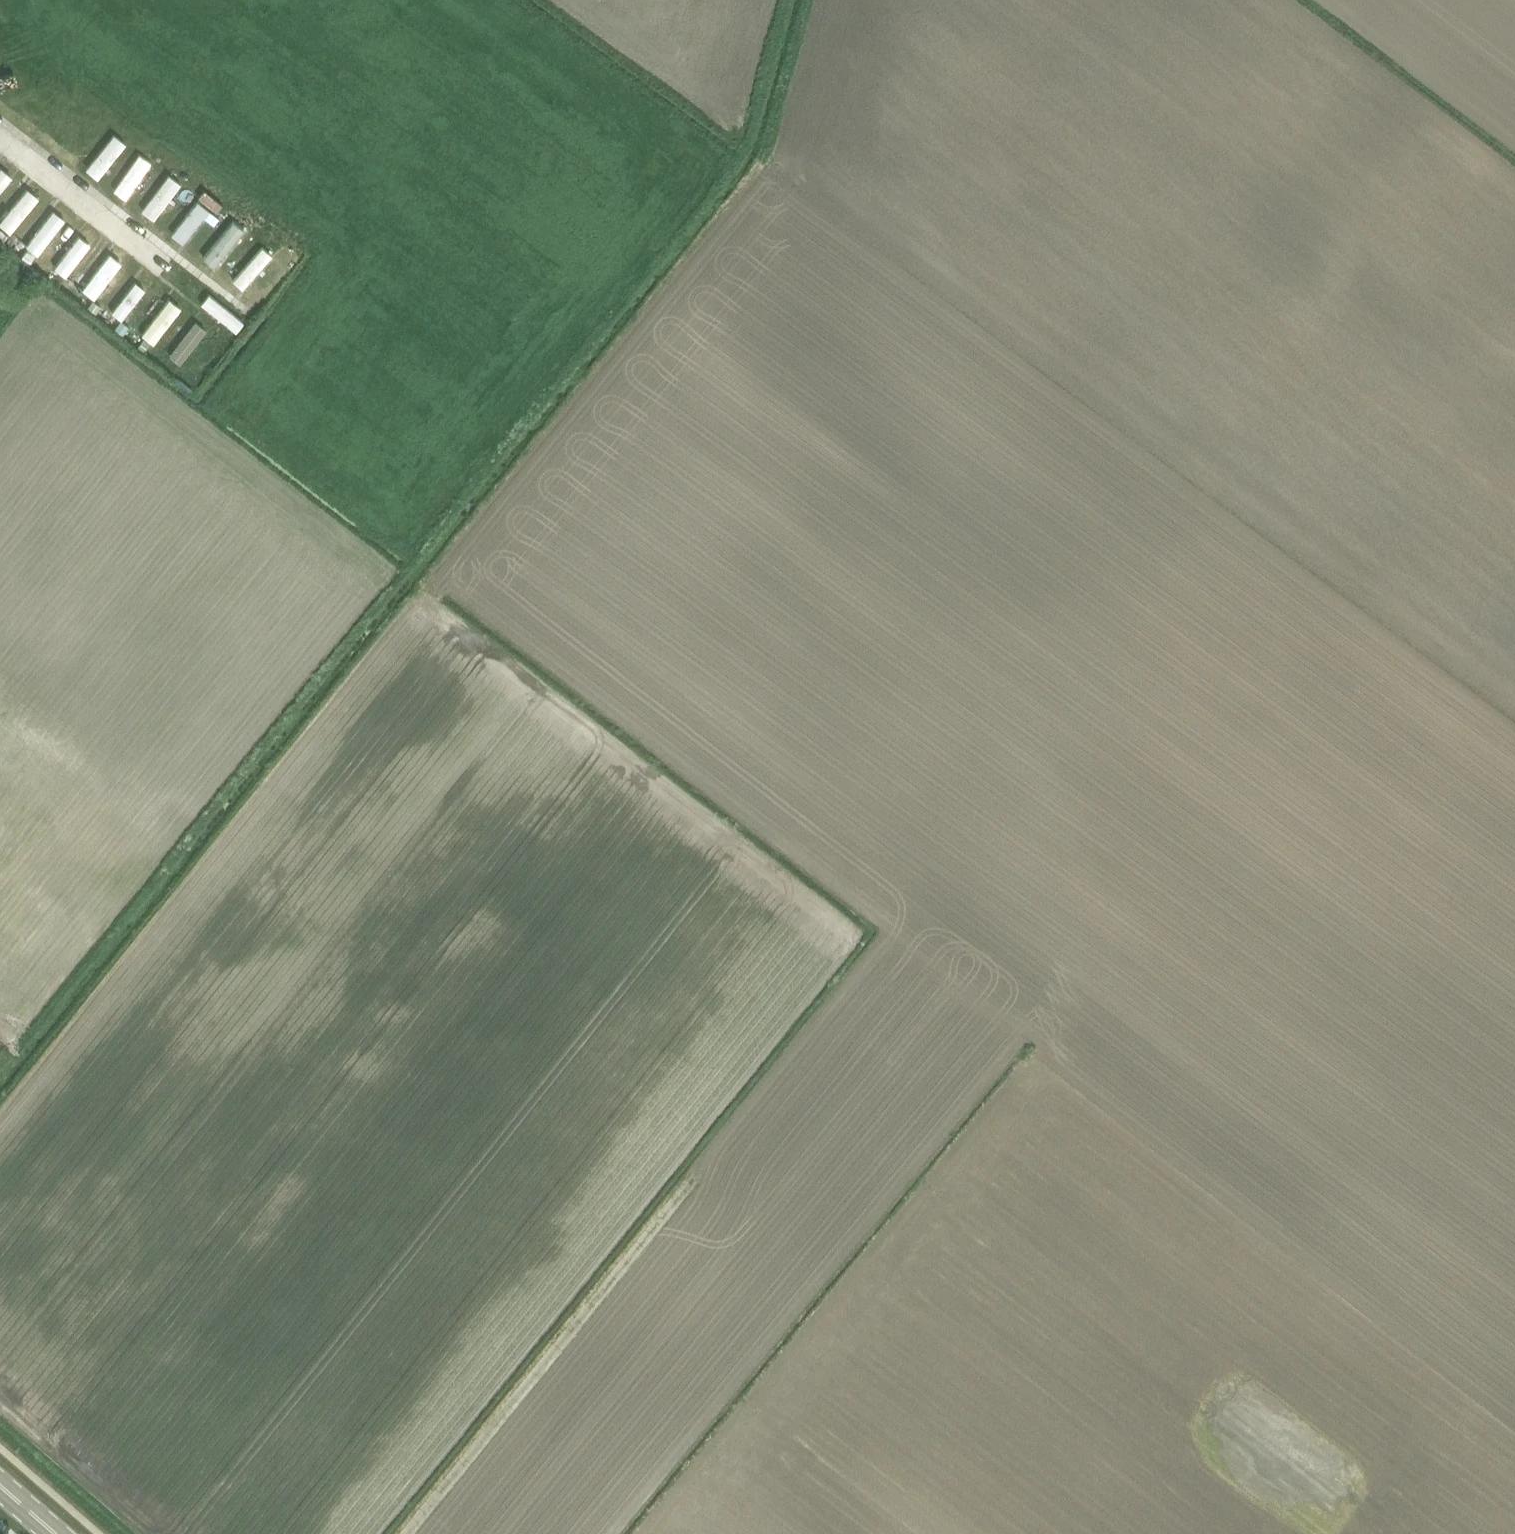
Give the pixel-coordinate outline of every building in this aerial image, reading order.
[(0,170),(0,194),(18,174),(6,164),(0,170)] [(10,232),(44,196),(32,185),(0,221),(0,223),(10,232)] [(42,255),(68,215),(54,206),(28,246),(42,255)] [(1,227),(0,228),(0,238),(2,240),(8,233),(1,227)] [(80,231),(55,267),(69,277),(94,240),(80,231)] [(85,289),(99,298),(125,259),(112,250),(85,289)] [(137,277),(113,311),(125,320),(149,285),(137,277)] [(238,332),(249,320),(215,290),(204,302),(238,332)] [(93,299),(88,306),(97,312),(102,305),(93,299)] [(122,319),(116,327),(124,333),(129,325),(122,319)] [(151,342),(145,337),(138,346),(144,351),(151,342)]
